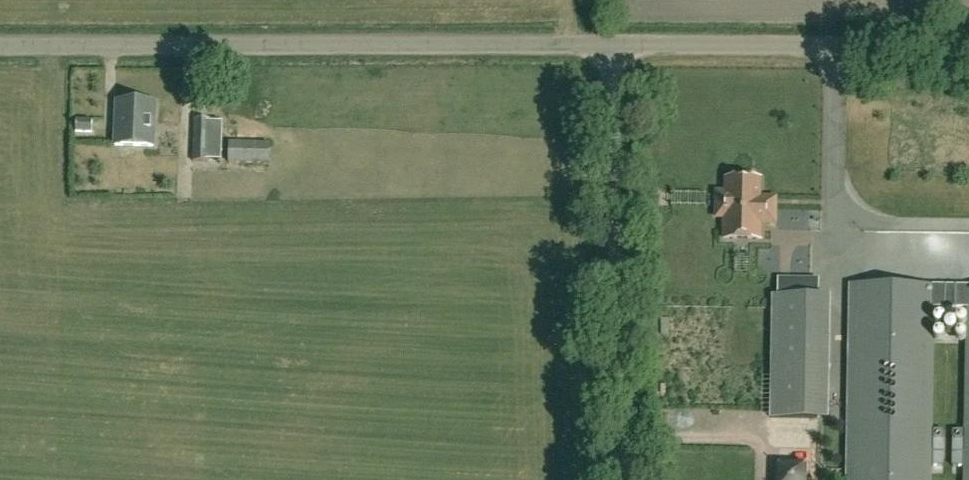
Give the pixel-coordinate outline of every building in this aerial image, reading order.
[(134,146),(136,102),(117,101),(115,145),(134,146)] [(153,147),(155,103),(136,102),(134,146),(153,147)] [(92,133),(92,119),(75,119),(75,132),(92,133)] [(211,120),(194,119),(192,161),(210,162),(211,120)] [(269,165),(270,143),(230,141),(229,164),(269,165)] [(727,193),(721,193),(721,208),(725,208),(725,218),(725,238),(724,238),(724,240),(761,240),(761,239),(760,239),(761,224),(763,224),(763,210),(759,210),(759,199),(760,199),(760,182),(760,181),(726,180),(726,181),(727,181),(727,193)] [(933,308),(968,308),(966,479),(968,479),(968,287),(851,286),(849,479),(931,479),(933,308)] [(820,297),(773,296),(771,418),(818,419),(820,297)] [(933,467),(943,467),(944,431),(933,431),(933,467)] [(953,467),(963,467),(963,431),(953,431),(953,467)] [(805,466),(778,466),(778,479),(805,479),(805,466)]
